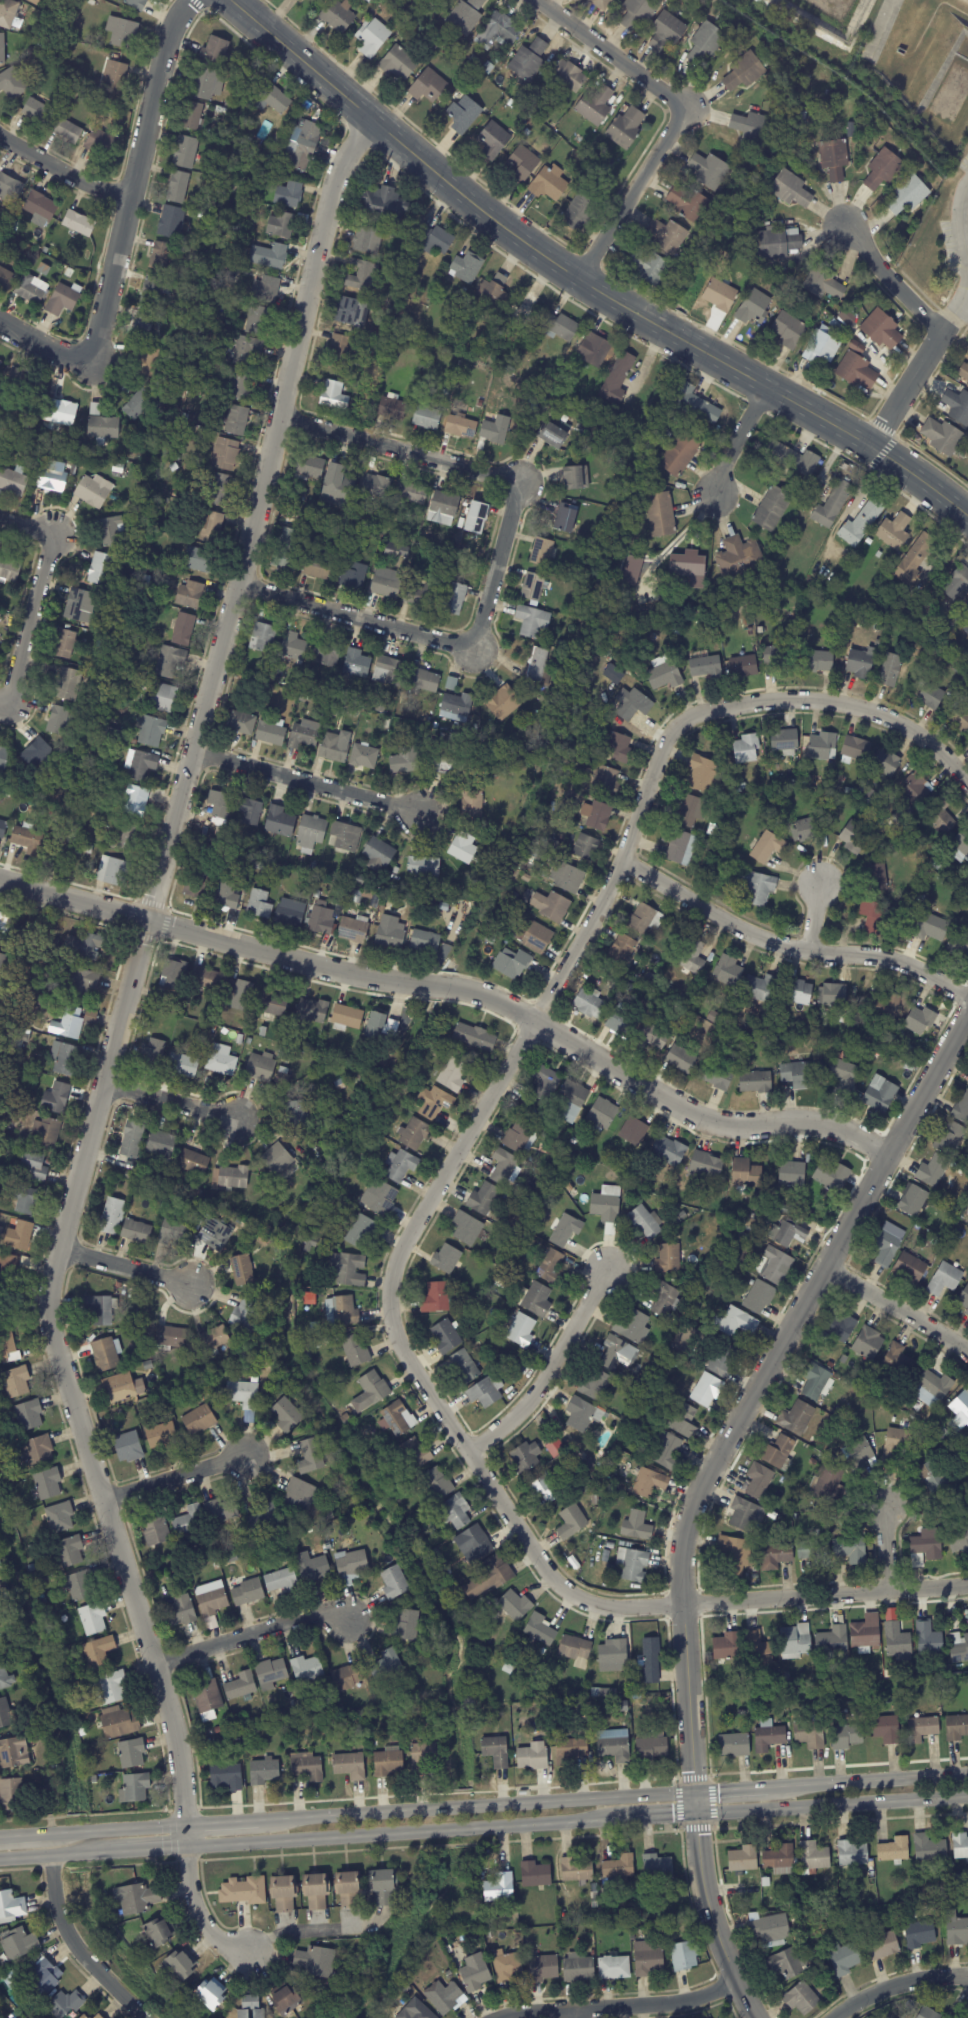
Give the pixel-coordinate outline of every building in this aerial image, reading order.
[(10,30),(0,27),(0,0),(11,0),(20,3),(19,5),(10,30)] [(71,5),(74,0),(79,0),(81,1),(77,8),(71,5)] [(147,0),(148,0),(142,11),(123,1),(124,0),(147,0)] [(318,16),(331,0),(337,0),(342,4),(345,0),(347,0),(352,5),(348,9),(357,16),(342,35),(328,24),(328,25),(318,16)] [(445,21),(460,0),(462,0),(466,3),(468,0),(486,0),(478,11),(483,16),(468,37),(445,21)] [(590,2),(591,0),(620,0),(618,3),(614,1),(606,13),(604,12),(590,2)] [(622,7),(627,0),(649,0),(660,8),(648,25),(647,25),(643,30),(637,25),(632,33),(630,31),(619,24),(627,14),(626,13),(628,11),(622,7)] [(675,47),(675,48),(668,43),(661,52),(649,44),(656,34),(650,30),(665,9),(689,27),(675,47)] [(497,10),(503,15),(504,13),(518,23),(517,25),(523,30),(509,50),(496,40),(488,51),(474,41),(497,10)] [(392,32),(370,59),(358,49),(363,43),(354,36),(363,25),(362,25),(371,14),(392,32)] [(139,25),(136,36),(131,35),(128,48),(110,44),(113,32),(106,31),(109,16),(139,23),(139,25)] [(695,65),(687,58),(696,46),(691,42),(706,20),(729,37),(713,58),(707,54),(698,66),(695,65)] [(226,52),(221,65),(199,55),(202,47),(205,48),(211,34),(231,42),(226,52)] [(538,37),(549,45),(540,58),(545,61),(530,83),(518,75),(515,80),(510,76),(513,71),(508,67),(523,46),(529,50),(538,36),(538,37)] [(438,46),(433,52),(425,46),(431,40),(438,46)] [(402,48),(420,64),(406,80),(400,76),(396,81),(378,66),(397,44),(402,48)] [(768,71),(747,88),(743,83),(731,92),(722,81),(735,71),(731,66),(751,50),(768,71)] [(477,67),(469,61),(474,55),(482,61),(477,67)] [(42,69),(36,65),(41,57),(47,62),(42,69)] [(588,78),(577,93),(549,73),(560,58),(565,61),(566,59),(582,70),(580,72),(588,78)] [(129,66),(127,72),(132,73),(130,79),(125,78),(121,95),(100,90),(107,60),(129,65),(129,66)] [(485,72),(492,63),(496,66),(489,75),(485,72)] [(219,71),(216,83),(220,84),(218,93),(213,92),(211,101),(189,96),(191,90),(189,89),(191,79),(192,80),(196,65),(219,71)] [(3,89),(0,91),(0,74),(13,66),(28,90),(11,101),(3,89)] [(437,74),(449,84),(433,103),(423,95),(418,101),(407,92),(429,66),(437,74)] [(72,74),(78,80),(74,84),(68,78),(72,74)] [(270,82),(293,102),(281,116),(257,96),(269,82),(270,82)] [(604,84),(615,92),(606,105),(612,109),(598,128),(574,110),(588,91),(594,96),(603,83),(604,84)] [(68,96),(73,88),(79,92),(75,99),(68,96)] [(484,110),(462,136),(452,127),(456,123),(453,121),(455,119),(454,117),(453,118),(446,111),(454,102),(457,105),(466,95),(484,110)] [(27,116),(21,113),(30,97),(49,107),(51,103),(57,106),(46,126),(27,116)] [(509,98),(518,105),(515,110),(505,103),(509,98)] [(203,107),(200,119),(205,120),(204,125),(199,124),(197,132),(180,128),(186,100),(204,104),(203,107)] [(634,106),(648,117),(639,129),(643,132),(628,152),(605,134),(615,121),(614,120),(619,114),(623,117),(632,105),(634,106)] [(103,108),(113,112),(112,117),(101,113),(103,108)] [(758,115),(775,120),(767,146),(742,139),(744,133),(728,129),(732,115),(747,119),(749,113),(758,115)] [(318,145),(311,163),(309,163),(306,172),(288,165),(291,158),(285,156),(292,136),(286,134),(293,116),(297,118),(297,119),(300,120),(301,118),(323,127),(319,136),(320,137),(318,145)] [(56,135),(50,132),(59,117),(83,130),(75,145),(56,135)] [(506,132),(512,137),(492,162),(481,153),(486,148),(477,139),(492,120),(506,132)] [(96,129),(118,141),(107,161),(83,147),(94,128),(96,129)] [(527,129),(531,132),(528,137),(523,133),(527,129)] [(196,154),(192,170),(172,165),(179,135),(199,140),(196,154)] [(848,153),(850,166),(843,167),(845,182),(831,184),(829,168),(823,169),(820,143),(847,140),(848,153)] [(535,155),(542,161),(523,187),(512,178),(516,172),(506,164),(521,144),(535,155)] [(891,184),(890,186),(885,181),(875,193),(864,184),(874,172),(869,168),(885,147),(907,165),(891,184)] [(689,164),(695,154),(706,161),(710,154),(732,168),(716,193),(694,179),(698,173),(687,167),(689,164)] [(551,170),(570,184),(557,202),(546,194),(545,196),(542,194),(539,198),(527,190),(545,166),(551,170)] [(793,174),(806,183),(802,189),(815,198),(807,210),(795,201),(791,206),(769,190),(785,168),(793,174)] [(189,179),(183,204),(166,200),(173,170),(190,174),(189,179)] [(7,203),(0,200),(0,172),(6,175),(20,182),(13,196),(11,195),(7,203)] [(927,179),(932,184),(930,185),(934,189),(931,191),(932,193),(924,200),(927,203),(913,217),(906,209),(897,217),(888,206),(900,195),(895,190),(915,173),(922,182),(926,178),(927,179)] [(303,186),(301,191),(303,192),(301,204),(299,203),(298,208),(274,203),(277,187),(287,189),(289,181),(303,184),(303,186)] [(683,218),(680,216),(680,215),(674,212),(677,208),(664,200),(674,185),(686,192),(689,188),(711,201),(696,225),(683,218)] [(394,189),(395,189),(395,193),(400,194),(399,198),(406,200),(406,203),(412,204),(410,214),(403,212),(401,225),(362,216),(365,202),(359,201),(361,192),(366,193),(367,191),(375,192),(375,188),(381,190),(382,186),(394,189)] [(33,190),(44,196),(44,197),(59,205),(49,224),(22,209),(32,190),(33,190)] [(584,228),(564,216),(580,190),(600,203),(584,228)] [(190,227),(189,231),(181,230),(179,240),(157,235),(164,205),(186,210),(183,222),(191,223),(190,227)] [(69,210),(97,222),(90,238),(61,225),(69,209),(69,210)] [(278,211),(296,216),(291,239),(266,234),(270,216),(276,217),(278,211)] [(3,227),(0,225),(0,217),(2,213),(9,216),(3,227)] [(309,220),(307,228),(296,225),(299,214),(309,216),(309,220)] [(671,220),(690,232),(674,257),(655,245),(659,239),(646,231),(654,219),(667,227),(671,220)] [(241,224),(240,232),(229,229),(230,222),(241,224)] [(254,224),(253,231),(246,230),(247,223),(254,224)] [(370,253),(353,249),(354,242),(353,241),(354,234),(356,235),(359,224),(376,228),(370,253)] [(443,229),(455,237),(444,254),(435,249),(432,255),(418,246),(422,240),(418,237),(426,225),(433,229),(436,224),(443,229)] [(786,230),(787,236),(803,235),(804,249),(788,251),(789,257),(762,260),(760,232),(786,230)] [(154,247),(155,241),(180,246),(175,273),(150,269),(154,247)] [(287,248),(286,254),(289,255),(287,265),(284,264),(282,270),(248,263),(252,245),(272,250),(274,242),(288,245),(287,248)] [(228,245),(227,253),(220,251),(221,244),(228,245)] [(673,264),(658,288),(637,275),(640,271),(627,263),(637,248),(650,256),(652,251),(673,264)] [(457,256),(463,259),(468,251),(485,261),(471,285),(455,276),(452,282),(445,278),(450,269),(449,268),(456,255),(457,256)] [(350,264),(352,257),(381,265),(374,292),(345,284),(348,273),(357,276),(359,267),(350,264)] [(836,281),(849,289),(842,302),(827,293),(823,299),(803,288),(819,262),(837,273),(833,280),(836,281)] [(241,269),(237,283),(226,281),(230,266),(241,269)] [(9,288),(0,283),(0,267),(16,276),(9,288)] [(70,278),(64,275),(68,268),(74,271),(70,278)] [(499,271),(509,277),(504,285),(505,285),(503,288),(509,292),(499,309),(475,295),(480,286),(478,285),(481,282),(482,283),(485,278),(490,282),(493,278),(494,278),(498,271),(499,271)] [(37,308),(13,294),(25,272),(34,278),(31,284),(46,292),(37,308)] [(143,291),(147,275),(166,280),(165,284),(172,285),(169,295),(163,294),(160,307),(140,302),(143,291)] [(281,279),(275,304),(251,299),(255,280),(262,282),(263,275),(281,279)] [(726,313),(716,308),(717,307),(702,299),(714,277),(740,292),(738,296),(740,297),(738,300),(738,299),(729,315),(726,313)] [(71,289),(81,295),(72,311),(64,307),(58,317),(45,310),(59,283),(71,289)] [(749,322),(748,322),(746,326),(734,318),(754,287),(773,300),(766,311),(770,313),(762,326),(758,323),(752,319),(750,323),(749,322)] [(369,307),(364,328),(349,325),(350,324),(333,320),(339,296),(359,300),(360,299),(370,302),(369,307)] [(524,299),(533,305),(532,307),(534,308),(532,311),(536,314),(527,330),(513,322),(513,321),(504,316),(515,297),(522,302),(524,299)] [(889,300),(895,306),(892,309),(885,303),(889,300)] [(270,312),(265,337),(245,333),(250,305),(270,308),(270,312)] [(901,339),(890,351),(882,344),(879,347),(871,341),(872,340),(858,328),(876,307),(897,326),(894,330),(902,338),(901,339)] [(152,324),(149,341),(133,338),(138,310),(154,314),(152,324)] [(794,352),(781,344),(784,341),(781,340),(783,337),(772,330),(784,310),(810,326),(794,352)] [(556,333),(543,326),(551,313),(558,317),(561,312),(581,324),(570,341),(556,333)] [(414,317),(410,327),(402,324),(406,314),(414,317)] [(373,326),(384,328),(381,338),(369,335),(372,326),(373,326)] [(392,333),(394,326),(402,329),(400,335),(392,333)] [(819,329),(843,343),(831,363),(819,357),(815,364),(803,358),(818,329),(819,329)] [(352,335),(345,366),(329,363),(331,350),(329,349),(333,331),(352,335)] [(612,344),(598,368),(582,359),(583,356),(576,352),(584,339),(590,343),(595,334),(612,344)] [(264,342),(262,354),(253,352),(251,367),(233,364),(238,336),(264,341),(264,342)] [(860,352),(850,345),(853,340),(863,347),(860,352)] [(161,366),(157,379),(137,374),(144,346),(164,352),(161,366)] [(637,357),(621,387),(627,391),(619,406),(598,394),(603,383),(604,384),(623,349),(637,357)] [(870,365),(869,368),(881,375),(871,391),(859,384),(857,388),(853,385),(852,387),(848,385),(850,383),(835,374),(850,350),(865,360),(866,358),(869,360),(868,362),(871,363),(870,365)] [(965,362),(967,364),(967,380),(957,373),(965,362)] [(35,379),(40,382),(31,399),(3,383),(12,366),(35,379)] [(250,374),(247,389),(252,390),(250,402),(229,398),(231,390),(223,389),(224,382),(232,383),(234,370),(250,373),(250,374)] [(320,403),(323,390),(325,390),(327,379),(344,383),(343,386),(350,388),(348,396),(350,396),(347,409),(320,403)] [(694,386),(696,387),(692,394),(722,412),(714,425),(670,399),(682,379),(694,386)] [(154,413),(153,414),(147,409),(134,422),(121,409),(142,387),(161,405),(154,413)] [(167,393),(164,400),(153,395),(156,388),(167,393)] [(964,388),(967,391),(967,426),(949,414),(953,407),(942,399),(949,388),(960,395),(964,388)] [(384,416),(377,414),(382,396),(392,399),(394,394),(398,395),(397,400),(408,403),(403,421),(384,416)] [(49,399),(78,405),(73,428),(43,421),(47,398),(49,399)] [(426,428),(411,424),(417,404),(442,411),(437,431),(426,428)] [(250,410),(244,437),(224,433),(227,420),(227,419),(227,416),(228,416),(231,405),(250,409),(250,410)] [(460,436),(444,431),(448,417),(456,419),(457,413),(463,415),(461,420),(475,423),(471,439),(460,436)] [(504,443),(489,439),(489,438),(479,436),(485,417),(496,420),(498,413),(511,417),(504,443)] [(90,417),(119,419),(118,439),(105,438),(105,447),(96,447),(96,438),(88,438),(89,417),(90,417)] [(570,433),(559,450),(536,435),(546,418),(570,433)] [(965,436),(952,458),(930,445),(933,440),(921,432),(929,418),(943,425),(945,421),(966,434),(965,436)] [(611,435),(617,429),(621,434),(614,440),(610,435),(611,435)] [(694,458),(678,478),(658,463),(683,429),(704,445),(694,458)] [(145,443),(150,433),(160,438),(156,448),(145,443)] [(59,438),(57,444),(50,443),(52,436),(59,438)] [(240,443),(238,450),(242,450),(238,466),(235,465),(233,473),(211,467),(213,460),(212,460),(216,445),(217,445),(218,438),(240,443)] [(792,450),(803,456),(807,449),(820,457),(808,478),(766,453),(774,439),(792,450)] [(301,452),(326,459),(321,479),(308,476),(307,480),(293,476),(300,452),(301,452)] [(331,459),(345,463),(343,473),(355,476),(347,506),(318,499),(328,458),(331,459)] [(68,475),(63,494),(36,487),(41,468),(49,470),(51,462),(63,465),(61,473),(68,475)] [(114,464),(124,466),(123,475),(112,473),(114,464)] [(22,498),(0,489),(0,469),(1,467),(14,472),(17,465),(25,469),(22,475),(29,478),(22,498)] [(584,488),(565,490),(563,467),(582,465),(584,488)] [(366,468),(374,470),(373,474),(377,475),(377,474),(393,479),(387,498),(360,489),(365,472),(364,472),(366,468)] [(232,478),(224,508),(207,503),(210,489),(205,488),(208,476),(213,478),(215,472),(232,477),(232,478)] [(83,501),(73,495),(84,476),(111,491),(112,490),(122,496),(118,504),(108,498),(100,511),(83,501)] [(817,505),(818,505),(823,508),(839,479),(854,487),(830,530),(810,519),(817,505)] [(400,480),(428,487),(424,504),(395,496),(399,480),(400,480)] [(759,508),(773,484),(793,496),(772,533),(752,521),(759,508)] [(442,491),(443,491),(443,490),(450,492),(450,493),(461,496),(455,518),(443,515),(442,520),(433,518),(434,513),(429,511),(435,489),(442,491)] [(673,506),(678,533),(653,537),(646,494),(669,491),(669,494),(671,493),(673,506)] [(887,505),(866,534),(867,535),(857,548),(838,534),(849,519),(853,522),(873,495),(887,505)] [(489,507),(482,534),(464,529),(468,514),(469,514),(473,498),(490,503),(489,507)] [(579,506),(572,533),(553,528),(561,501),(579,506)] [(129,510),(126,505),(131,502),(134,509),(130,511),(129,510)] [(224,516),(217,546),(199,542),(202,530),(199,529),(203,513),(206,513),(206,511),(224,516)] [(903,512),(912,519),(906,527),(903,531),(910,536),(899,552),(889,544),(888,545),(884,542),(885,541),(875,534),(887,518),(893,521),(892,522),(893,522),(902,511),(903,512)] [(304,521),(306,514),(312,516),(310,523),(304,521)] [(102,548),(98,520),(121,517),(123,533),(117,533),(119,546),(102,548)] [(465,519),(462,529),(457,528),(460,518),(465,519)] [(376,523),(375,529),(367,527),(369,521),(376,523)] [(280,567),(271,564),(282,525),(297,530),(294,540),(302,543),(294,571),(280,567)] [(938,541),(917,569),(921,572),(910,586),(893,573),(925,531),(938,541)] [(370,539),(372,532),(380,534),(378,542),(370,539)] [(741,540),(743,544),(748,542),(748,541),(753,538),(754,540),(757,539),(766,563),(725,580),(715,556),(718,555),(717,553),(723,551),(724,553),(728,551),(724,539),(739,533),(741,540)] [(555,541),(548,567),(530,562),(537,536),(555,541)] [(869,537),(874,541),(870,545),(865,541),(869,537)] [(397,558),(384,555),(388,541),(402,545),(398,558),(397,558)] [(213,558),(209,574),(183,568),(188,547),(202,550),(214,553),(213,558)] [(688,588),(703,589),(704,556),(696,556),(696,550),(683,550),(683,555),(668,554),(668,575),(688,576),(688,588)] [(87,582),(95,552),(117,558),(115,565),(119,566),(113,589),(87,582)] [(331,573),(329,580),(301,572),(306,554),(334,561),(331,573)] [(619,583),(638,588),(645,560),(626,555),(619,583)] [(894,555),(899,558),(895,563),(890,560),(894,555)] [(4,585),(0,584),(0,557),(22,565),(15,584),(6,581),(4,585)] [(362,589),(339,582),(346,560),(351,561),(352,560),(369,565),(362,589)] [(964,562),(967,565),(967,592),(964,588),(953,601),(940,589),(963,562),(964,562)] [(389,569),(401,572),(399,579),(402,580),(397,599),(370,591),(377,565),(389,569)] [(542,581),(537,601),(518,596),(525,571),(544,576),(542,581)] [(151,577),(149,588),(142,587),(144,576),(151,577)] [(468,586),(459,616),(442,610),(450,580),(468,586)] [(204,586),(197,611),(175,604),(180,586),(186,588),(188,581),(205,586),(204,586)] [(441,585),(435,608),(404,600),(408,584),(424,588),(426,582),(441,585)] [(63,618),(71,589),(98,596),(90,625),(63,618)] [(101,608),(102,599),(110,600),(109,609),(101,608)] [(523,623),(524,619),(515,617),(519,604),(553,613),(548,630),(540,627),(537,639),(520,634),(523,623)] [(196,618),(188,648),(171,644),(179,613),(196,617),(196,618)] [(255,620),(277,626),(270,653),(248,647),(255,620)] [(678,634),(677,626),(683,625),(685,632),(678,634)] [(75,641),(70,661),(53,656),(60,629),(77,634),(75,641)] [(288,630),(299,633),(297,638),(309,641),(303,661),(279,654),(286,629),(288,630)] [(95,641),(96,635),(103,637),(102,643),(95,641)] [(325,640),(341,644),(336,667),(320,663),(321,656),(313,654),(317,638),(325,640)] [(567,641),(565,647),(558,646),(559,639),(567,641)] [(776,665),(765,665),(765,646),(795,645),(796,671),(782,672),(781,664),(776,665)] [(188,654),(184,667),(176,665),(172,681),(154,676),(162,646),(188,652),(188,654)] [(350,647),(363,650),(361,655),(372,658),(367,678),(342,671),(349,646),(350,647)] [(548,651),(540,682),(525,678),(529,664),(527,663),(528,659),(530,659),(534,647),(548,651)] [(858,678),(853,677),(854,673),(844,671),(849,649),(866,652),(868,647),(875,648),(868,680),(858,678)] [(835,652),(833,671),(827,671),(827,674),(806,672),(808,649),(835,652)] [(720,654),(724,679),(712,681),(710,674),(693,677),(689,654),(708,650),(709,656),(720,654)] [(896,685),(896,687),(879,682),(888,651),(905,657),(896,685)] [(758,673),(733,677),(730,658),(754,654),(758,673)] [(380,655),(406,662),(399,686),(372,679),(379,655),(380,655)] [(683,684),(672,689),(670,684),(654,691),(646,672),(655,668),(652,662),(668,655),(671,661),(674,660),(684,683),(683,684)] [(601,676),(617,685),(625,672),(608,663),(601,676)] [(963,663),(967,667),(967,674),(967,675),(959,669),(963,663)] [(413,667),(442,675),(437,693),(421,688),(419,695),(413,693),(415,687),(407,685),(412,667),(413,667)] [(75,704),(53,698),(61,668),(83,674),(75,704)] [(450,678),(459,680),(456,691),(446,688),(449,677),(450,678)] [(917,684),(921,677),(927,681),(923,687),(917,684)] [(122,684),(121,692),(114,690),(116,682),(122,684)] [(499,723),(522,702),(505,682),(482,704),(499,723)] [(947,692),(937,711),(925,704),(925,703),(919,699),(928,682),(947,692)] [(178,689),(171,715),(148,709),(155,683),(178,689)] [(655,704),(646,716),(638,710),(628,723),(615,712),(622,703),(615,698),(623,688),(630,693),(634,687),(655,704)] [(445,693),(462,697),(463,692),(474,695),(469,717),(441,710),(445,693)] [(375,710),(377,702),(385,703),(384,712),(375,710)] [(962,702),(967,707),(967,730),(964,734),(947,719),(962,702)] [(340,711),(339,717),(330,714),(333,704),(341,706),(340,711)] [(57,707),(70,711),(69,714),(74,715),(71,728),(65,726),(62,737),(46,733),(53,706),(57,707)] [(241,733),(237,731),(237,733),(227,731),(232,710),(257,716),(253,736),(241,733)] [(168,724),(164,736),(162,736),(158,750),(136,744),(139,734),(134,733),(136,726),(141,728),(145,716),(168,723),(168,724)] [(282,747),(255,739),(260,720),(268,722),(268,723),(269,723),(271,717),(284,721),(283,727),(287,728),(282,747)] [(298,750),(287,747),(294,722),(301,724),(302,718),(321,723),(320,729),(321,730),(316,747),(300,743),(298,750)] [(388,729),(383,727),(386,718),(391,719),(388,729)] [(110,729),(125,734),(122,743),(108,739),(110,729)] [(772,730),(798,729),(799,751),(772,751),(772,730)] [(346,743),(350,744),(346,762),(318,756),(324,731),(341,736),(339,742),(346,743)] [(631,740),(628,748),(632,749),(627,763),(603,754),(611,731),(632,738),(631,740)] [(811,735),(821,736),(821,731),(837,733),(834,757),(830,756),(830,760),(808,757),(811,735)] [(456,734),(455,741),(444,738),(445,732),(456,734)] [(484,739),(486,733),(510,739),(509,745),(484,739)] [(734,743),(734,741),(743,740),(742,735),(758,733),(761,748),(757,749),(759,760),(737,763),(734,743)] [(848,734),(875,743),(869,762),(841,754),(847,734),(848,734)] [(19,757),(39,737),(53,752),(49,756),(53,760),(48,765),(44,761),(33,771),(19,757)] [(368,746),(380,750),(374,769),(359,765),(359,767),(349,764),(354,742),(361,744),(361,742),(369,744),(368,746)] [(402,772),(391,773),(389,756),(400,755),(399,748),(416,745),(420,769),(402,772)] [(5,773),(0,772),(0,748),(11,751),(5,773)] [(896,755),(903,759),(892,778),(873,766),(883,748),(896,755)] [(160,759),(156,772),(148,770),(144,784),(128,779),(132,762),(128,760),(130,751),(135,752),(135,751),(160,758),(160,759)] [(688,786),(694,770),(689,768),(695,753),(701,756),(700,757),(718,764),(715,772),(723,775),(715,796),(688,786)] [(443,773),(431,771),(434,756),(466,763),(464,778),(443,773)] [(526,762),(524,770),(517,768),(519,761),(526,762)] [(620,771),(617,781),(621,782),(616,795),(612,794),(611,796),(591,789),(599,764),(620,771)] [(917,771),(935,788),(915,808),(901,793),(904,790),(900,786),(916,770),(917,771)] [(736,784),(747,783),(747,792),(736,792),(736,784)] [(148,791),(150,791),(146,806),(147,806),(143,819),(123,813),(119,811),(124,795),(125,795),(128,785),(148,791)] [(868,786),(876,790),(869,804),(861,800),(868,786)] [(846,787),(855,790),(854,795),(845,792),(846,787)] [(224,793),(234,795),(228,820),(211,816),(214,805),(207,803),(210,790),(224,793)] [(464,798),(464,791),(483,791),(482,822),(463,822),(464,813),(462,813),(463,799),(464,799),(464,798)] [(672,822),(676,810),(680,811),(686,794),(710,803),(703,821),(696,819),(692,830),(672,822)] [(949,813),(959,824),(947,835),(925,812),(941,796),(951,805),(946,810),(949,813)] [(251,800),(264,803),(262,809),(263,809),(262,813),(261,813),(258,826),(242,822),(245,812),(238,810),(241,797),(251,800)] [(613,808),(604,832),(585,825),(588,819),(579,816),(584,802),(593,805),(595,799),(614,807),(613,808)] [(272,804),(285,807),(283,813),(297,816),(291,838),(264,831),(271,804),(272,804)] [(53,816),(47,814),(49,806),(55,807),(53,816)] [(898,811),(905,820),(894,829),(887,821),(898,811)] [(304,814),(314,817),(314,815),(319,816),(319,818),(329,821),(322,844),(315,843),(311,856),(300,853),(302,847),(296,845),(298,837),(297,837),(303,814),(304,814)] [(821,838),(801,843),(796,822),(817,816),(822,837),(821,838)] [(847,849),(844,847),(847,843),(839,838),(852,819),(874,835),(858,857),(847,849)] [(141,826),(134,853),(117,848),(124,821),(141,826)] [(340,822),(362,828),(356,853),(335,847),(337,836),(330,835),(334,821),(340,822)] [(5,841),(0,840),(0,822),(10,824),(5,841)] [(17,846),(10,844),(14,827),(20,828),(22,823),(36,826),(34,832),(44,835),(38,860),(26,857),(28,849),(17,846)] [(711,824),(723,828),(720,838),(708,834),(711,824)] [(952,843),(967,824),(967,857),(963,863),(951,853),(956,846),(952,843)] [(214,835),(217,826),(224,828),(221,838),(214,835)] [(691,835),(692,835),(682,864),(666,858),(671,843),(662,839),(667,826),(691,835)] [(776,851),(775,850),(765,865),(750,855),(767,829),(788,843),(780,854),(776,851)] [(475,841),(472,844),(479,848),(469,865),(447,852),(457,836),(461,830),(476,838),(475,841)] [(600,842),(592,862),(573,854),(581,833),(601,841),(600,842)] [(374,836),(397,850),(386,869),(383,867),(379,873),(367,866),(371,859),(362,853),(373,835),(374,836)] [(556,854),(546,850),(550,839),(560,842),(556,854)] [(75,854),(77,844),(83,846),(81,856),(75,854)] [(85,845),(93,847),(91,856),(83,854),(85,845)] [(539,856),(542,850),(550,854),(547,860),(539,856)] [(104,884),(96,881),(103,856),(131,864),(124,889),(104,884)] [(410,856),(441,858),(440,876),(407,874),(408,856),(410,856)] [(714,873),(718,860),(724,862),(720,875),(714,873)] [(255,868),(257,862),(264,864),(262,871),(255,868)] [(582,882),(577,895),(553,885),(555,880),(549,878),(555,863),(562,866),(563,863),(586,873),(582,882)] [(879,893),(869,894),(865,866),(885,863),(889,891),(879,893)] [(778,880),(776,893),(770,891),(767,907),(746,903),(749,888),(743,886),(746,871),(779,878),(778,880)] [(198,898),(182,894),(186,880),(194,882),(196,872),(209,875),(203,899),(198,898)] [(314,875),(312,882),(306,881),(308,873),(314,875)] [(525,873),(532,877),(529,883),(522,879),(525,873)] [(356,874),(365,876),(363,885),(353,883),(356,874)] [(235,887),(234,894),(240,895),(237,910),(214,904),(219,880),(236,884),(235,887)] [(348,885),(345,898),(338,896),(339,892),(331,890),(333,881),(348,885)] [(269,918),(246,913),(253,888),(269,892),(266,903),(274,905),(270,919),(269,918)] [(313,897),(315,890),(321,892),(319,899),(313,897)] [(374,893),(372,899),(362,896),(364,890),(374,893)] [(359,902),(353,900),(356,891),(361,893),(359,902)] [(567,913),(559,925),(539,914),(541,911),(530,905),(536,893),(547,899),(552,891),(572,903),(567,913)] [(300,927),(288,924),(287,926),(273,923),(279,903),(281,903),(282,898),(306,904),(301,927),(300,927)] [(328,902),(326,908),(330,909),(328,917),(335,919),(331,935),(307,929),(309,924),(304,923),(305,916),(306,917),(309,904),(316,905),(318,899),(328,902)] [(885,921),(882,935),(865,932),(868,916),(859,915),(862,899),(888,904),(885,921)] [(500,911),(507,900),(514,905),(508,916),(500,911)] [(340,903),(338,915),(332,914),(335,902),(340,903)] [(656,912),(665,917),(656,932),(649,928),(644,936),(625,924),(631,914),(633,916),(641,902),(656,912)] [(440,903),(449,904),(448,911),(439,909),(440,903)] [(952,923),(943,942),(927,935),(924,941),(911,935),(923,910),(952,923)] [(8,935),(0,933),(0,912),(3,913),(2,915),(13,918),(8,935)] [(400,944),(399,944),(399,946),(388,943),(387,945),(373,941),(378,922),(379,922),(381,912),(398,916),(397,921),(404,923),(403,928),(405,929),(401,944),(400,944)] [(367,923),(362,942),(335,935),(340,915),(354,918),(355,914),(367,916),(365,921),(367,922),(367,923)] [(533,920),(555,933),(542,955),(521,943),(522,941),(515,937),(526,919),(532,923),(533,920)] [(437,952),(424,949),(424,951),(410,948),(414,929),(442,935),(438,952),(437,952)] [(967,935),(967,933),(967,956),(960,951),(957,956),(946,950),(957,930),(967,935)] [(637,942),(639,942),(625,965),(608,955),(621,932),(637,942)] [(113,940),(110,951),(95,947),(94,951),(99,952),(97,961),(63,952),(68,935),(86,940),(87,933),(97,935),(97,933),(114,937),(113,940)] [(57,951),(44,948),(46,935),(59,937),(57,951)] [(705,947),(699,957),(707,962),(699,975),(680,965),(694,938),(706,944),(705,947)] [(4,944),(13,946),(12,954),(4,953),(5,952),(2,952),(4,944)] [(532,960),(526,970),(524,969),(520,976),(518,975),(514,981),(491,967),(500,951),(514,960),(520,949),(534,958),(532,960)] [(738,967),(744,970),(735,990),(716,981),(718,977),(713,975),(716,966),(717,967),(723,954),(738,961),(735,966),(738,967)] [(167,959),(179,962),(180,960),(189,962),(181,991),(159,985),(166,958),(167,959)] [(70,966),(70,965),(73,966),(73,967),(100,974),(95,993),(89,991),(87,1001),(67,996),(69,986),(60,984),(65,964),(70,966)] [(202,968),(220,973),(216,991),(189,983),(193,966),(202,968)] [(622,982),(611,976),(616,969),(627,976),(623,983),(622,982)] [(768,975),(781,979),(773,1005),(742,995),(749,975),(765,981),(767,975),(768,975)] [(233,998),(234,993),(226,992),(229,979),(237,981),(237,979),(255,984),(247,1012),(231,1008),(233,998)] [(813,993),(811,1006),(785,1001),(789,981),(796,982),(796,979),(806,981),(806,983),(815,985),(813,993)] [(621,984),(619,988),(613,984),(615,980),(621,984)] [(839,985),(848,985),(846,1007),(824,1005),(824,1004),(819,1003),(820,988),(824,988),(825,984),(839,985)] [(266,987),(274,989),(273,996),(288,1000),(284,1017),(276,1015),(274,1023),(268,1021),(267,1023),(265,1022),(265,1020),(260,1019),(262,1012),(258,1011),(264,986),(266,987)] [(596,990),(601,993),(598,999),(609,1004),(600,1020),(593,1016),(592,1018),(578,1011),(579,1009),(573,1005),(582,988),(588,992),(591,987),(596,990)] [(883,1017),(865,1012),(869,995),(887,1000),(889,993),(903,997),(897,1021),(883,1017)] [(40,998),(48,1000),(45,1007),(38,1004),(40,998)] [(302,998),(318,1003),(319,999),(329,1002),(324,1024),(311,1021),(310,1025),(295,1021),(301,998),(302,998)] [(82,1009),(79,1018),(83,1019),(86,1009),(98,1013),(95,1024),(83,1021),(78,1040),(48,1032),(51,1021),(61,1023),(66,1004),(82,1009)] [(337,1004),(365,1011),(360,1030),(347,1026),(345,1032),(334,1029),(335,1023),(331,1022),(336,1004),(337,1004)] [(637,1022),(627,1039),(605,1026),(617,1006),(639,1019),(637,1022)] [(940,1014),(932,1029),(929,1027),(924,1037),(904,1027),(914,1007),(924,1012),(926,1006),(940,1014)] [(720,1014),(715,1023),(707,1019),(712,1010),(720,1014)] [(387,1025),(389,1019),(400,1022),(396,1036),(383,1033),(381,1040),(365,1036),(371,1011),(388,1015),(386,1025),(387,1025)] [(479,1027),(488,1031),(488,1033),(498,1037),(492,1053),(452,1039),(458,1022),(475,1028),(475,1026),(479,1027)] [(644,1048),(635,1042),(648,1022),(671,1036),(662,1051),(648,1043),(644,1048)] [(284,1033),(282,1040),(274,1037),(276,1031),(284,1033)] [(167,1042),(159,1072),(147,1069),(148,1066),(137,1063),(142,1046),(147,1048),(150,1038),(167,1042)] [(263,1040),(261,1046),(253,1044),(255,1038),(263,1040)] [(80,1050),(73,1077),(53,1072),(56,1060),(50,1058),(54,1041),(80,1048),(80,1050)] [(229,1076),(205,1069),(210,1051),(211,1051),(213,1043),(231,1048),(229,1056),(238,1058),(233,1077),(229,1076)] [(681,1048),(699,1059),(689,1076),(665,1061),(675,1044),(681,1048)] [(895,1048),(891,1056),(885,1053),(889,1045),(895,1048)] [(290,1052),(289,1058),(284,1056),(283,1059),(278,1058),(280,1047),(286,1048),(285,1051),(290,1052)] [(200,1060),(195,1079),(166,1071),(171,1052),(200,1060)] [(255,1079),(244,1075),(252,1053),(262,1056),(264,1052),(274,1055),(272,1060),(277,1061),(270,1084),(255,1079)] [(464,1083),(458,1095),(436,1081),(451,1056),(468,1066),(461,1079),(465,1082),(464,1083)] [(844,1061),(846,1062),(862,1068),(851,1099),(835,1094),(841,1079),(829,1075),(835,1058),(844,1061)] [(724,1092),(714,1087),(715,1086),(698,1078),(705,1061),(735,1074),(726,1093),(724,1092)] [(554,1072),(563,1077),(548,1104),(532,1095),(537,1086),(529,1081),(539,1063),(554,1072)] [(814,1089),(794,1091),(794,1081),(782,1082),(781,1065),(812,1063),(814,1089)] [(289,1070),(287,1075),(291,1076),(287,1086),(275,1082),(280,1066),(289,1069),(289,1070)] [(767,1073),(773,1073),(773,1091),(771,1091),(771,1094),(759,1094),(759,1092),(741,1092),(740,1073),(754,1073),(754,1072),(760,1072),(760,1073),(767,1073)] [(349,1085),(339,1091),(334,1083),(345,1077),(350,1085),(349,1085)] [(576,1084),(591,1091),(573,1125),(561,1119),(567,1106),(557,1100),(568,1079),(576,1084)] [(901,1088),(884,1120),(871,1113),(874,1108),(862,1102),(871,1086),(880,1091),(886,1080),(901,1088)] [(70,1086),(63,1115),(40,1109),(44,1091),(51,1093),(54,1081),(70,1085),(70,1086)] [(392,1096),(397,1086),(402,1089),(397,1099),(392,1096)] [(439,1113),(435,1122),(419,1113),(423,1105),(416,1102),(423,1088),(431,1092),(434,1086),(456,1098),(449,1110),(443,1106),(439,1113)] [(959,1104),(967,1089),(967,1125),(951,1115),(958,1103),(959,1104)] [(614,1105),(620,1109),(608,1131),(604,1129),(600,1134),(593,1130),(596,1125),(586,1119),(599,1097),(614,1105)] [(308,1113),(309,1121),(307,1121),(307,1127),(287,1129),(285,1103),(307,1101),(308,1113)] [(61,1123),(54,1150),(29,1143),(35,1121),(41,1122),(43,1116),(62,1122),(61,1123)] [(432,1130),(427,1139),(425,1138),(416,1152),(398,1141),(402,1135),(397,1133),(401,1127),(405,1129),(413,1116),(433,1128),(432,1130)] [(643,1123),(650,1127),(646,1135),(652,1138),(645,1151),(619,1136),(630,1116),(643,1123)] [(536,1129),(521,1155),(501,1144),(510,1129),(512,1130),(518,1119),(536,1129)] [(144,1125),(146,1125),(142,1139),(145,1139),(142,1150),(139,1150),(137,1160),(119,1155),(124,1136),(123,1135),(127,1121),(144,1125)] [(963,1140),(954,1157),(935,1147),(939,1140),(937,1139),(940,1135),(941,1136),(944,1129),(946,1130),(950,1123),(953,1125),(954,1122),(967,1129),(963,1140)] [(152,1130),(176,1136),(169,1164),(155,1160),(156,1155),(143,1152),(150,1129),(152,1130)] [(660,1135),(674,1143),(675,1141),(689,1148),(678,1169),(669,1164),(666,1168),(658,1163),(660,1159),(650,1154),(660,1135)] [(279,1142),(295,1160),(277,1177),(260,1158),(278,1141),(279,1142)] [(43,1162),(42,1166),(49,1168),(45,1182),(27,1177),(29,1170),(19,1168),(25,1147),(46,1154),(43,1162)] [(522,1171),(514,1184),(510,1181),(507,1187),(491,1178),(500,1163),(493,1159),(499,1147),(522,1160),(518,1168),(522,1171)] [(185,1149),(211,1159),(203,1178),(176,1167),(184,1148),(185,1149)] [(554,1158),(557,1148),(563,1150),(560,1160),(554,1158)] [(406,1176),(400,1185),(385,1176),(401,1149),(421,1161),(415,1172),(409,1169),(406,1176)] [(697,1150),(726,1159),(719,1181),(706,1177),(704,1181),(687,1176),(688,1175),(686,1175),(687,1172),(688,1173),(695,1150),(697,1150)] [(367,1156),(362,1166),(352,1161),(357,1151),(367,1156)] [(945,1174),(936,1189),(916,1177),(924,1163),(929,1166),(936,1153),(951,1162),(945,1174)] [(750,1188),(734,1187),(734,1158),(750,1159),(750,1166),(763,1167),(762,1188),(750,1188)] [(839,1163),(853,1172),(839,1195),(812,1178),(823,1160),(836,1168),(839,1163)] [(793,1163),(806,1164),(803,1188),(778,1186),(781,1161),(793,1163)] [(249,1167),(247,1190),(218,1186),(218,1190),(211,1189),(213,1169),(219,1169),(220,1167),(238,1169),(238,1166),(249,1167)] [(170,1173),(166,1184),(158,1181),(162,1170),(170,1173)] [(135,1173),(134,1179),(125,1177),(126,1171),(135,1173)] [(393,1208),(386,1219),(367,1207),(368,1205),(363,1202),(368,1194),(373,1197),(382,1181),(400,1192),(393,1203),(395,1204),(393,1208)] [(502,1191),(486,1217),(466,1206),(474,1191),(478,1193),(486,1181),(502,1191)] [(33,1209),(31,1217),(14,1212),(18,1200),(8,1198),(12,1184),(41,1192),(38,1206),(35,1205),(33,1209)] [(924,1207),(917,1219),(898,1208),(905,1195),(906,1196),(913,1184),(931,1194),(924,1207)] [(614,1236),(605,1235),(606,1223),(602,1223),(602,1216),(590,1215),(591,1195),(602,1195),(602,1186),(622,1187),(619,1224),(616,1224),(616,1236),(614,1236)] [(204,1191),(202,1197),(194,1195),(196,1188),(204,1191)] [(110,1234),(97,1231),(101,1216),(102,1216),(108,1197),(125,1202),(122,1212),(124,1213),(122,1222),(120,1221),(116,1236),(110,1234)] [(649,1240),(638,1226),(636,1228),(626,1216),(642,1204),(651,1215),(655,1212),(664,1223),(660,1227),(663,1231),(650,1242),(649,1240)] [(522,1210),(526,1205),(532,1209),(528,1215),(522,1210)] [(781,1205),(792,1206),(791,1214),(780,1213),(781,1205)] [(481,1232),(472,1248),(453,1236),(459,1226),(453,1222),(460,1210),(485,1225),(481,1232)] [(669,1221),(677,1214),(678,1216),(684,1211),(688,1216),(675,1228),(669,1221)] [(381,1226),(373,1239),(368,1236),(360,1250),(345,1241),(360,1213),(381,1226)] [(573,1233),(564,1250),(549,1242),(556,1228),(552,1226),(555,1219),(560,1222),(565,1213),(585,1224),(579,1235),(573,1232),(573,1233)] [(206,1244),(196,1238),(206,1223),(204,1222),(209,1215),(234,1232),(220,1254),(206,1244)] [(803,1226),(811,1231),(807,1240),(797,1234),(789,1249),(772,1240),(785,1217),(803,1226)] [(139,1242),(121,1237),(126,1218),(134,1220),(133,1221),(153,1227),(148,1245),(139,1242)] [(747,1218),(757,1220),(755,1229),(745,1226),(747,1218)] [(190,1226),(186,1244),(169,1239),(167,1246),(158,1244),(164,1219),(190,1226)] [(34,1224),(28,1249),(3,1243),(7,1228),(16,1231),(18,1221),(34,1224)] [(254,1228),(250,1234),(244,1229),(247,1224),(254,1228)] [(885,1268),(875,1263),(882,1252),(872,1246),(883,1227),(905,1239),(888,1270),(885,1268)] [(264,1248),(256,1241),(262,1234),(270,1241),(264,1248)] [(739,1236),(748,1241),(742,1250),(733,1245),(739,1236)] [(457,1264),(450,1276),(430,1264),(437,1253),(439,1254),(445,1243),(463,1254),(457,1264)] [(656,1272),(656,1260),(660,1260),(660,1245),(680,1244),(680,1252),(686,1252),(686,1264),(681,1264),(681,1273),(656,1274),(656,1272)] [(786,1278),(781,1288),(759,1275),(760,1274),(756,1272),(764,1257),(763,1257),(769,1245),(796,1261),(786,1278)] [(565,1257),(556,1272),(562,1275),(556,1287),(536,1275),(551,1248),(565,1256),(565,1257)] [(909,1254),(930,1266),(920,1284),(906,1275),(904,1278),(893,1272),(904,1251),(909,1254)] [(16,1287),(0,1284),(0,1275),(1,1270),(0,1270),(0,1253),(22,1258),(16,1287)] [(250,1262),(256,1285),(238,1290),(230,1259),(248,1254),(250,1262)] [(367,1276),(365,1287),(337,1284),(338,1274),(328,1273),(331,1254),(340,1255),(340,1254),(366,1257),(364,1270),(357,1268),(356,1274),(367,1275),(367,1276)] [(948,1288),(946,1287),(940,1298),(927,1291),(943,1261),(966,1273),(955,1292),(948,1288)] [(699,1268),(702,1262),(709,1266),(705,1272),(699,1268)] [(502,1287),(494,1283),(498,1277),(505,1281),(502,1287)] [(771,1304),(769,1308),(766,1306),(761,1316),(742,1306),(746,1298),(747,1299),(758,1279),(779,1291),(771,1304)] [(651,1311),(660,1295),(654,1292),(661,1280),(681,1292),(677,1299),(682,1302),(675,1312),(672,1310),(666,1319),(651,1311)] [(553,1291),(547,1302),(552,1305),(544,1320),(515,1303),(524,1288),(529,1291),(535,1281),(553,1291)] [(123,1284),(121,1290),(114,1288),(116,1282),(123,1284)] [(422,1313),(421,1296),(428,1295),(427,1284),(448,1282),(449,1303),(455,1303),(455,1310),(450,1311),(422,1313)] [(957,1302),(967,1286),(967,1310),(957,1302)] [(359,1311),(361,1324),(328,1327),(325,1300),(333,1299),(333,1298),(353,1296),(355,1310),(359,1310),(359,1311)] [(18,1322),(1,1323),(0,1298),(18,1297),(18,1322)] [(117,1303),(118,1309),(111,1309),(112,1326),(94,1327),(93,1312),(85,1312),(85,1298),(111,1297),(111,1300),(117,1300),(117,1303)] [(265,1309),(259,1323),(257,1322),(251,1334),(228,1323),(235,1307),(238,1309),(243,1298),(265,1309)] [(482,1301),(479,1308),(473,1305),(477,1298),(482,1301)] [(760,1325),(753,1336),(742,1330),(742,1328),(740,1327),(734,1338),(718,1329),(719,1327),(713,1324),(720,1311),(726,1315),(731,1305),(761,1322),(760,1325)] [(650,1331),(642,1347),(612,1331),(621,1314),(627,1318),(632,1308),(651,1318),(645,1328),(650,1331)] [(533,1339),(528,1350),(505,1338),(513,1324),(507,1321),(511,1314),(517,1317),(519,1312),(537,1322),(530,1335),(534,1338),(533,1339)] [(847,1315),(859,1322),(846,1346),(834,1339),(831,1344),(820,1338),(823,1332),(822,1331),(833,1312),(843,1319),(846,1314),(847,1315)] [(483,1321),(478,1325),(474,1321),(480,1316),(483,1321)] [(443,1357),(435,1344),(438,1342),(431,1331),(448,1319),(452,1325),(455,1322),(459,1327),(455,1330),(464,1343),(443,1357)] [(662,1329),(665,1324),(671,1327),(668,1332),(662,1329)] [(217,1348),(220,1354),(212,1358),(210,1352),(204,1354),(197,1336),(223,1325),(231,1342),(217,1348)] [(866,1326),(881,1334),(879,1337),(885,1341),(873,1362),(851,1350),(863,1329),(862,1328),(864,1325),(866,1326)] [(160,1326),(187,1330),(184,1350),(171,1347),(170,1352),(158,1351),(158,1346),(155,1346),(158,1326),(160,1326)] [(677,1349),(688,1326),(705,1334),(693,1357),(677,1349)] [(1,1362),(0,1358),(0,1334),(11,1331),(13,1340),(16,1352),(19,1351),(21,1360),(3,1364),(2,1361),(1,1362)] [(368,1349),(372,1360),(351,1369),(340,1341),(359,1333),(363,1345),(366,1344),(368,1349)] [(610,1334),(630,1345),(628,1349),(632,1351),(626,1361),(623,1360),(615,1373),(600,1365),(609,1349),(604,1345),(610,1334)] [(94,1354),(91,1344),(112,1338),(113,1341),(118,1340),(122,1354),(117,1355),(121,1367),(100,1374),(94,1354)] [(734,1371),(728,1381),(707,1369),(709,1366),(704,1363),(718,1338),(744,1353),(734,1371)] [(895,1342),(906,1349),(903,1354),(918,1363),(907,1382),(880,1366),(894,1342),(895,1342)] [(529,1353),(527,1357),(518,1352),(520,1347),(529,1353)] [(473,1362),(482,1375),(462,1388),(456,1379),(462,1375),(451,1358),(464,1349),(473,1362)] [(148,1351),(151,1358),(145,1360),(143,1353),(148,1351)] [(840,1361),(844,1354),(849,1357),(846,1364),(840,1361)] [(516,1357),(519,1362),(513,1366),(510,1361),(516,1357)] [(502,1364),(508,1360),(512,1366),(506,1370),(502,1364)] [(145,1371),(143,1364),(151,1361),(154,1369),(145,1371)] [(802,1394),(809,1381),(803,1377),(811,1362),(833,1374),(830,1379),(836,1382),(827,1398),(822,1395),(817,1403),(802,1394)] [(26,1367),(30,1380),(26,1381),(29,1394),(8,1400),(1,1374),(26,1366),(26,1367)] [(614,1378),(600,1404),(577,1391),(584,1379),(588,1381),(595,1368),(614,1378)] [(386,1384),(392,1393),(360,1413),(352,1400),(364,1392),(357,1379),(375,1369),(381,1380),(383,1378),(386,1384)] [(928,1370),(942,1380),(945,1375),(956,1382),(942,1402),(939,1400),(936,1404),(913,1388),(927,1369),(928,1370)] [(112,1404),(109,1393),(105,1394),(101,1381),(130,1372),(133,1382),(142,1379),(145,1388),(148,1387),(150,1392),(112,1404)] [(717,1399),(716,1400),(715,1399),(709,1410),(690,1398),(705,1372),(726,1385),(717,1399)] [(497,1375),(505,1387),(499,1391),(503,1398),(485,1410),(479,1400),(472,1404),(465,1393),(489,1377),(490,1379),(497,1375)] [(206,1387),(199,1390),(196,1384),(204,1381),(206,1387)] [(260,1384),(257,1412),(255,1411),(254,1423),(244,1423),(245,1411),(243,1411),(243,1403),(226,1401),(227,1382),(260,1384)] [(653,1385),(658,1388),(652,1399),(647,1396),(653,1385)] [(966,1391),(967,1393),(967,1426),(967,1425),(962,1430),(952,1421),(957,1416),(949,1407),(966,1390),(966,1391)] [(567,1425),(572,1415),(566,1411),(575,1396),(599,1410),(585,1435),(567,1425)] [(305,1419),(286,1436),(276,1426),(280,1422),(270,1411),(285,1397),(305,1419)] [(410,1415),(411,1416),(413,1415),(419,1424),(397,1439),(380,1413),(400,1399),(410,1415)] [(38,1400),(42,1413),(40,1414),(43,1426),(22,1432),(14,1407),(38,1400)] [(779,1419),(783,1411),(790,1415),(798,1400),(817,1410),(801,1438),(776,1424),(779,1419)] [(698,1431),(692,1441),(667,1427),(681,1402),(698,1411),(691,1424),(699,1429),(698,1431)] [(218,1424),(203,1433),(202,1430),(191,1437),(180,1419),(206,1404),(218,1424)] [(644,1405),(651,1409),(647,1415),(640,1411),(644,1405)] [(353,1423),(347,1428),(339,1418),(346,1413),(353,1423)] [(179,1447),(166,1451),(165,1446),(151,1450),(145,1430),(172,1422),(180,1446),(179,1447)] [(896,1463),(884,1461),(889,1428),(913,1432),(910,1452),(899,1451),(898,1463),(896,1463)] [(938,1437),(945,1429),(951,1434),(943,1442),(938,1437)] [(145,1458),(127,1463),(126,1460),(120,1462),(112,1439),(136,1431),(145,1458)] [(630,1438),(628,1443),(622,1440),(626,1432),(632,1436),(630,1438)] [(48,1435),(53,1451),(50,1452),(53,1460),(29,1468),(21,1443),(47,1434),(48,1435)] [(684,1444),(675,1459),(681,1462),(674,1473),(654,1462),(669,1434),(684,1442),(684,1444)] [(797,1443),(788,1459),(792,1462),(786,1474),(757,1458),(765,1443),(774,1448),(782,1434),(797,1443)] [(428,1449),(435,1460),(413,1474),(397,1449),(415,1437),(423,1449),(427,1447),(428,1449)] [(866,1438),(881,1465),(873,1469),(868,1460),(867,1461),(870,1466),(855,1474),(842,1450),(865,1437),(866,1438)] [(325,1469),(322,1470),(323,1472),(319,1473),(318,1471),(300,1476),(297,1463),(305,1461),(300,1443),(316,1438),(325,1469)] [(948,1441),(955,1448),(950,1453),(943,1446),(948,1441)] [(522,1474),(509,1455),(527,1443),(530,1446),(536,1442),(543,1453),(537,1458),(541,1464),(523,1476),(522,1474)] [(933,1496),(919,1469),(940,1458),(945,1468),(948,1466),(954,1478),(951,1479),(954,1485),(933,1496)] [(584,1464),(590,1460),(595,1467),(588,1472),(583,1464),(584,1464)] [(771,1482),(761,1502),(746,1494),(754,1480),(747,1476),(754,1462),(776,1474),(771,1482)] [(840,1487),(839,1489),(845,1492),(840,1505),(809,1491),(815,1477),(820,1479),(826,1464),(846,1473),(840,1487)] [(450,1480),(456,1490),(437,1503),(421,1478),(438,1467),(444,1477),(447,1476),(450,1480)] [(58,1468),(62,1482),(58,1484),(61,1496),(40,1502),(37,1490),(36,1490),(35,1487),(36,1487),(33,1475),(58,1468)] [(660,1475),(671,1479),(666,1492),(655,1488),(650,1501),(632,1494),(639,1476),(638,1476),(641,1469),(642,1469),(642,1468),(660,1475)] [(548,1505),(542,1496),(535,1501),(527,1488),(549,1474),(563,1496),(549,1506),(548,1505)] [(286,1492),(293,1477),(319,1490),(307,1517),(282,1506),(288,1494),(286,1493),(286,1492)] [(467,1504),(462,1508),(472,1523),(458,1532),(451,1522),(446,1525),(440,1516),(445,1513),(440,1506),(460,1493),(467,1504)] [(759,1515),(750,1534),(730,1524),(736,1512),(730,1509),(737,1497),(762,1509),(759,1515)] [(933,1499),(941,1498),(942,1508),(934,1509),(933,1499)] [(206,1504),(220,1499),(221,1504),(233,1500),(239,1518),(211,1528),(204,1505),(206,1504)] [(70,1502),(74,1516),(70,1518),(74,1529),(52,1536),(44,1510),(69,1501),(70,1502)] [(177,1538),(172,1520),(189,1515),(187,1507),(200,1503),(208,1528),(177,1538)] [(245,1519),(263,1513),(261,1507),(273,1503),(280,1525),(250,1534),(245,1519)] [(563,1543),(556,1532),(565,1525),(559,1515),(575,1504),(589,1526),(563,1543)] [(645,1524),(645,1525),(655,1527),(652,1542),(621,1536),(624,1521),(629,1522),(632,1510),(647,1513),(645,1524)] [(332,1512),(335,1520),(322,1524),(320,1516),(332,1512)] [(149,1519),(152,1518),(153,1520),(165,1517),(172,1541),(148,1548),(140,1522),(149,1519)] [(483,1533),(494,1551),(475,1564),(469,1555),(464,1558),(453,1541),(477,1525),(483,1533)] [(946,1536),(967,1527),(967,1557),(966,1558),(962,1551),(954,1554),(946,1536)] [(924,1569),(913,1569),(912,1555),(911,1555),(911,1539),(923,1538),(922,1531),(940,1530),(940,1540),(942,1540),(943,1560),(925,1561),(925,1569),(924,1569)] [(80,1537),(84,1550),(79,1551),(84,1566),(63,1572),(62,1568),(57,1570),(54,1560),(59,1559),(55,1543),(79,1536),(80,1537)] [(286,1542),(275,1545),(274,1539),(284,1536),(286,1542)] [(753,1542),(749,1568),(744,1567),(743,1578),(729,1576),(731,1566),(723,1565),(725,1552),(718,1551),(720,1536),(729,1537),(728,1538),(753,1542)] [(845,1558),(835,1559),(833,1540),(866,1538),(868,1565),(850,1567),(849,1558),(845,1558)] [(812,1560),(799,1561),(798,1543),(830,1541),(832,1568),(816,1570),(815,1560),(812,1560)] [(794,1563),(779,1564),(779,1572),(762,1573),(760,1547),(793,1544),(794,1563)] [(648,1553),(650,1554),(648,1568),(644,1568),(643,1573),(647,1574),(644,1585),(622,1581),(624,1567),(616,1566),(620,1548),(648,1553)] [(314,1583),(304,1587),(294,1557),(314,1550),(317,1559),(326,1556),(332,1575),(320,1579),(320,1581),(314,1583)] [(440,1557),(434,1561),(430,1554),(436,1550),(440,1557)] [(352,1587),(343,1589),(341,1578),(340,1578),(335,1555),(345,1553),(346,1555),(365,1551),(370,1572),(359,1574),(360,1579),(352,1581),(353,1586),(352,1587)] [(509,1567),(516,1578),(497,1590),(495,1586),(471,1602),(463,1589),(486,1573),(484,1571),(480,1574),(476,1568),(498,1554),(505,1565),(507,1564),(509,1567)] [(238,1561),(228,1564),(226,1558),(237,1555),(238,1561)] [(443,1570),(440,1572),(436,1565),(443,1560),(447,1567),(443,1570)] [(35,1571),(29,1573),(27,1567),(33,1565),(35,1571)] [(401,1570),(412,1591),(390,1603),(383,1590),(387,1588),(380,1575),(398,1566),(401,1570)] [(613,1567),(616,1567),(614,1578),(606,1576),(608,1566),(613,1567)] [(280,1590),(269,1594),(263,1577),(293,1568),(300,1590),(287,1594),(285,1589),(280,1590)] [(90,1570),(95,1587),(92,1587),(95,1597),(72,1604),(67,1589),(62,1590),(59,1582),(65,1580),(64,1577),(90,1570)] [(169,1588),(153,1593),(149,1581),(176,1573),(180,1584),(169,1588)] [(246,1605),(236,1608),(228,1581),(239,1578),(241,1584),(259,1578),(265,1599),(246,1605)] [(217,1611),(216,1612),(217,1616),(204,1620),(194,1590),(221,1581),(230,1607),(217,1611)] [(526,1598),(535,1607),(517,1625),(496,1604),(511,1590),(521,1600),(525,1597),(526,1598)] [(197,1622),(184,1627),(183,1625),(171,1628),(165,1608),(178,1604),(177,1600),(188,1596),(189,1600),(191,1600),(198,1622),(197,1622)] [(103,1603),(107,1617),(103,1619),(107,1632),(86,1638),(78,1610),(102,1603),(103,1603)] [(417,1642),(394,1639),(396,1623),(399,1623),(400,1611),(420,1613),(417,1642)] [(550,1624),(551,1625),(549,1628),(559,1634),(550,1649),(524,1633),(536,1612),(546,1619),(545,1621),(550,1624)] [(869,1649),(852,1649),(851,1630),(850,1630),(850,1625),(866,1624),(866,1615),(879,1614),(881,1648),(869,1649)] [(917,1621),(932,1620),(933,1634),(943,1633),(944,1653),(920,1655),(918,1638),(917,1621)] [(909,1656),(888,1657),(888,1639),(886,1639),(885,1623),(900,1622),(901,1635),(911,1634),(913,1656),(909,1656)] [(782,1656),(781,1629),(798,1628),(798,1625),(810,1624),(810,1636),(812,1636),(812,1655),(801,1656),(801,1659),(784,1660),(784,1656),(782,1656)] [(844,1660),(833,1660),(833,1654),(817,1655),(816,1635),(833,1634),(833,1627),(847,1625),(850,1659),(844,1660)] [(764,1644),(773,1644),(774,1665),(746,1666),(745,1631),(761,1631),(762,1644),(764,1644)] [(726,1660),(714,1661),(713,1639),(725,1639),(724,1634),(740,1633),(742,1660),(726,1660)] [(965,1635),(967,1635),(967,1662),(953,1664),(951,1637),(950,1635),(961,1634),(961,1640),(965,1639),(965,1635)] [(581,1640),(594,1644),(586,1672),(574,1669),(576,1661),(558,1656),(564,1635),(574,1638),(581,1640)] [(113,1637),(117,1650),(106,1653),(110,1668),(90,1675),(82,1647),(113,1637)] [(660,1671),(661,1685),(645,1686),(643,1640),(660,1639),(661,1655),(659,1655),(660,1671)] [(628,1660),(629,1665),(626,1666),(626,1672),(600,1674),(598,1647),(606,1647),(606,1641),(627,1640),(628,1660)] [(376,1683),(369,1667),(384,1660),(381,1654),(394,1648),(404,1669),(376,1683)] [(319,1677),(298,1683),(290,1660),(304,1655),(305,1660),(319,1656),(325,1675),(319,1677)] [(256,1666),(270,1661),(271,1663),(283,1659),(289,1679),(273,1684),(275,1690),(263,1694),(254,1666),(256,1666)] [(11,1688),(0,1692),(0,1664),(4,1663),(8,1678),(14,1676),(16,1683),(10,1685),(11,1688)] [(360,1683),(355,1685),(356,1689),(337,1695),(331,1674),(360,1664),(365,1682),(360,1683)] [(224,1708),(200,1716),(191,1687),(204,1683),(200,1670),(210,1667),(214,1681),(216,1680),(224,1708)] [(229,1702),(224,1686),(240,1680),(238,1674),(251,1670),(258,1693),(229,1702)] [(123,1671),(128,1685),(122,1687),(126,1700),(100,1708),(91,1681),(123,1671)] [(530,1683),(528,1688),(522,1685),(525,1680),(530,1683)] [(329,1684),(332,1691),(326,1694),(323,1686),(329,1684)] [(592,1690),(617,1690),(617,1699),(592,1698),(592,1690)] [(20,1723),(0,1730),(0,1700),(5,1698),(11,1714),(16,1713),(20,1723)] [(629,1713),(617,1713),(617,1703),(628,1702),(629,1713)] [(416,1706),(423,1705),(424,1713),(418,1714),(416,1706)] [(139,1719),(142,1731),(106,1741),(99,1718),(103,1717),(101,1711),(119,1707),(120,1711),(127,1709),(129,1716),(137,1714),(139,1719)] [(823,1751),(809,1752),(808,1744),(796,1745),(794,1724),(813,1723),(812,1717),(822,1716),(822,1722),(825,1722),(827,1751),(823,1751)] [(946,1718),(967,1717),(967,1738),(962,1738),(961,1738),(961,1743),(948,1744),(946,1718)] [(899,1746),(884,1746),(884,1739),(874,1740),(873,1719),(899,1718),(900,1746),(899,1746)] [(938,1736),(923,1737),(923,1746),(910,1746),(909,1721),(939,1718),(940,1736),(938,1736)] [(785,1746),(769,1746),(769,1755),(757,1756),(756,1730),(761,1730),(761,1721),(773,1720),(773,1729),(786,1728),(787,1746),(785,1746)] [(262,1725),(264,1732),(254,1735),(252,1728),(262,1725)] [(50,1733),(30,1738),(28,1731),(48,1726),(50,1733)] [(845,1752),(834,1752),(832,1728),(863,1726),(864,1745),(849,1746),(850,1751),(845,1752)] [(86,1736),(80,1738),(78,1728),(83,1727),(86,1736)] [(197,1733),(210,1729),(212,1734),(209,1735),(210,1738),(206,1739),(205,1738),(199,1740),(197,1733)] [(628,1765),(617,1766),(617,1758),(599,1759),(598,1743),(599,1743),(598,1733),(628,1732),(628,1741),(630,1741),(631,1765),(628,1765)] [(749,1758),(734,1759),(734,1757),(721,1757),(719,1737),(749,1735),(751,1758),(749,1758)] [(2,1776),(0,1763),(0,1741),(25,1737),(28,1754),(31,1771),(2,1776)] [(507,1771),(495,1771),(494,1758),(483,1759),(482,1740),(507,1738),(509,1770),(507,1771)] [(649,1764),(638,1765),(637,1741),(668,1738),(669,1757),(655,1758),(655,1763),(649,1764)] [(143,1740),(147,1766),(122,1771),(117,1744),(143,1739),(143,1740)] [(587,1757),(572,1759),(573,1767),(558,1768),(556,1742),(588,1739),(589,1757),(587,1757)] [(425,1777),(413,1778),(411,1745),(437,1744),(438,1763),(428,1764),(428,1777),(425,1777)] [(547,1771),(532,1772),(532,1770),(518,1770),(517,1750),(547,1748),(549,1771),(547,1771)] [(387,1779),(376,1780),(374,1754),(403,1752),(404,1773),(389,1774),(390,1779),(387,1779)] [(310,1785),(310,1777),(292,1777),(291,1755),(313,1754),(313,1759),(322,1758),(323,1784),(310,1785)] [(364,1783),(350,1783),(350,1775),(332,1776),(331,1757),(362,1755),(364,1783)] [(263,1787),(251,1788),(250,1763),(265,1762),(265,1758),(272,1757),(272,1762),(279,1762),(279,1782),(265,1782),(265,1787),(263,1787)] [(241,1793),(229,1793),(228,1790),(212,1792),(210,1768),(241,1765),(243,1792),(241,1793)] [(149,1776),(150,1790),(145,1790),(147,1803),(126,1805),(123,1777),(149,1774),(149,1776)] [(21,1811),(0,1813),(0,1798),(0,1792),(0,1781),(19,1780),(21,1811)] [(59,1797),(44,1798),(43,1787),(58,1785),(59,1797)] [(915,1834),(929,1833),(930,1841),(947,1840),(949,1860),(917,1862),(915,1834)] [(967,1837),(967,1858),(955,1859),(954,1841),(953,1841),(952,1834),(967,1833),(967,1837)] [(909,1859),(877,1861),(877,1844),(888,1844),(888,1843),(894,1843),(894,1836),(906,1836),(906,1843),(908,1843),(909,1859)] [(815,1870),(809,1870),(809,1872),(803,1873),(800,1842),(817,1840),(817,1849),(830,1848),(832,1868),(815,1870)] [(839,1841),(853,1840),(853,1845),(868,1844),(870,1864),(841,1866),(839,1841)] [(794,1859),(795,1867),(792,1867),(793,1874),(774,1876),(774,1868),(764,1869),(762,1852),(781,1850),(780,1845),(793,1843),(794,1859)] [(743,1871),(729,1872),(727,1851),(742,1851),(742,1846),(757,1845),(759,1870),(743,1871)] [(628,1877),(604,1879),(603,1862),(621,1861),(621,1854),(633,1853),(635,1877),(628,1877)] [(643,1855),(658,1854),(658,1858),(673,1857),(674,1876),(645,1879),(643,1855)] [(599,1885),(592,1885),(592,1879),(563,1881),(561,1858),(578,1857),(579,1862),(593,1861),(594,1878),(599,1878),(599,1885)] [(543,1886),(523,1887),(521,1862),(536,1861),(536,1866),(551,1865),(552,1885),(543,1886)] [(393,1906),(376,1907),(375,1892),(370,1892),(369,1871),(397,1869),(399,1891),(394,1891),(395,1906),(393,1906)] [(359,1909),(341,1910),(340,1895),(336,1895),(336,1890),(335,1890),(334,1881),(335,1881),(335,1873),(361,1871),(361,1879),(362,1879),(363,1888),(362,1888),(362,1893),(358,1894),(359,1909)] [(515,1900),(485,1902),(484,1882),(496,1881),(495,1873),(513,1872),(515,1900)] [(327,1911),(309,1912),(308,1897),(304,1897),(304,1892),(303,1892),(302,1883),(303,1883),(303,1875),(329,1873),(329,1881),(330,1881),(331,1890),(330,1890),(330,1895),(326,1895),(327,1911)] [(955,1875),(964,1875),(964,1885),(955,1886),(955,1875)] [(265,1879),(266,1904),(248,1905),(248,1901),(219,1903),(219,1890),(221,1890),(221,1884),(229,1883),(229,1878),(237,1878),(237,1882),(246,1882),(246,1877),(265,1876),(265,1879)] [(295,1913),(276,1914),(276,1899),(271,1899),(271,1895),(270,1895),(269,1885),(271,1885),(270,1877),(296,1876),(297,1883),(298,1883),(298,1892),(297,1892),(298,1897),(294,1898),(295,1913)] [(762,1878),(770,1878),(771,1886),(763,1887),(762,1878)] [(159,1887),(162,1900),(150,1903),(151,1909),(123,1915),(117,1887),(145,1881),(147,1887),(158,1885),(159,1887)] [(15,1921),(0,1924),(0,1891),(12,1889),(13,1899),(25,1897),(28,1915),(15,1917),(15,1921)] [(956,1920),(967,1919),(967,1945),(963,1945),(948,1946),(946,1912),(956,1911),(956,1920)] [(753,1934),(751,1920),(786,1913),(791,1938),(763,1944),(762,1938),(754,1939),(753,1934)] [(169,1920),(176,1933),(169,1937),(171,1941),(153,1950),(141,1927),(159,1917),(161,1921),(168,1917),(169,1920)] [(919,1949),(910,1951),(904,1926),(906,1925),(905,1919),(915,1917),(916,1923),(935,1919),(940,1941),(921,1945),(922,1948),(919,1949)] [(9,1963),(0,1944),(0,1934),(8,1930),(9,1932),(22,1926),(27,1935),(34,1932),(36,1936),(41,1947),(9,1963)] [(882,1959),(874,1961),(867,1939),(895,1930),(902,1953),(882,1959)] [(664,1955),(665,1970),(650,1972),(650,1977),(637,1978),(634,1942),(655,1941),(655,1949),(663,1948),(664,1955)] [(690,1970),(675,1972),(670,1945),(694,1941),(695,1947),(700,1946),(702,1955),(696,1956),(698,1966),(692,1967),(692,1969),(690,1970)] [(847,1970),(837,1975),(828,1955),(832,1953),(829,1947),(838,1942),(841,1949),(854,1942),(863,1962),(847,1970)] [(336,1950),(332,1979),(304,1974),(305,1968),(293,1966),(295,1950),(308,1952),(309,1945),(336,1950)] [(187,1949),(198,1963),(193,1967),(196,1971),(181,1983),(163,1962),(176,1950),(179,1954),(186,1948),(187,1949)] [(520,1952),(524,1974),(513,1976),(514,1981),(498,1984),(493,1958),(498,1957),(496,1950),(503,1949),(504,1955),(520,1952)] [(774,1970),(769,1959),(792,1949),(798,1961),(802,1958),(809,1972),(786,1983),(783,1976),(781,1976),(780,1973),(781,1972),(780,1970),(775,1972),(774,1970)] [(485,1983),(481,1984),(483,1988),(469,1994),(459,1970),(467,1966),(464,1959),(482,1952),(493,1979),(485,1983)] [(576,1982),(565,1982),(564,1959),(574,1958),(574,1953),(583,1952),(584,1958),(594,1957),(595,1981),(576,1982)] [(544,1983),(530,1983),(529,1957),(559,1956),(559,1978),(544,1978),(544,1983)] [(614,1979),(599,1980),(599,1976),(600,1976),(599,1958),(604,1958),(604,1957),(612,1956),(612,1958),(630,1956),(631,1978),(614,1979)] [(54,1968),(55,1968),(56,1967),(59,1970),(60,1969),(64,1973),(57,1980),(60,1982),(42,1999),(28,1985),(40,1974),(34,1968),(45,1958),(54,1968)] [(818,1968),(815,1963),(823,1959),(825,1964),(818,1968)] [(34,1968),(36,1969),(18,1986),(10,1978),(28,1961),(34,1968)] [(1,1973),(0,1970),(0,1966),(6,1963),(9,1969),(1,1973)] [(216,1980),(227,1990),(223,1996),(226,1998),(214,2013),(193,1995),(205,1981),(209,1985),(214,1978),(216,1980)] [(462,1995),(455,2001),(457,2004),(443,2016),(423,1992),(438,1980),(445,1988),(454,1981),(464,1994),(462,1995)] [(792,2010),(782,1998),(803,1980),(822,2002),(805,2017),(797,2007),(792,2010)] [(300,2005),(283,2017),(271,2000),(274,1997),(270,1991),(285,1981),(291,1989),(294,1988),(304,2003),(300,2005)] [(72,2009),(63,2017),(57,2017),(45,2007),(61,1991),(66,1997),(68,1995),(70,1996),(76,1990),(77,1991),(86,2000),(75,2012),(72,2009)] [(265,2010),(265,2017),(238,2017),(238,2010),(243,2010),(242,1996),(259,1995),(260,2010),(265,2010)] [(415,1997),(438,2017),(396,2017),(415,1997)] [(925,2006),(946,2017),(918,2017),(925,2006)]
